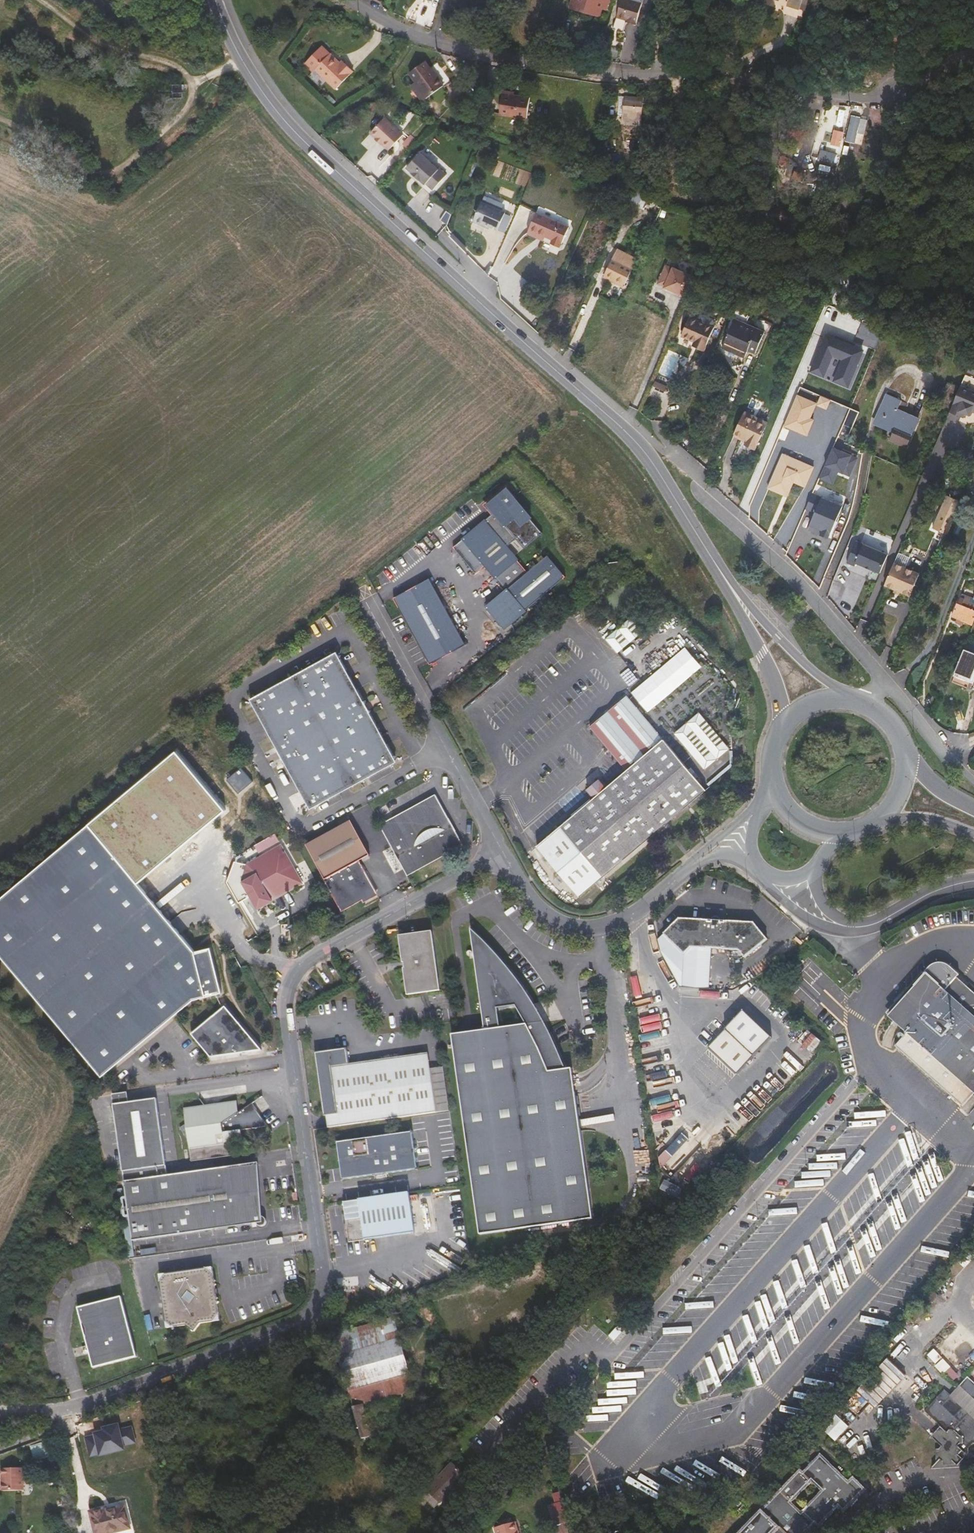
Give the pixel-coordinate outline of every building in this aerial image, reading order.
[(572,4),(573,7),(586,11),(586,12),(601,17),(604,9),(608,10),(611,0),(573,0),(572,4)] [(643,3),(634,0),(623,0),(618,18),(626,20),(625,22),(636,25),(643,3)] [(800,9),(803,0),(790,0),(788,5),(800,9)] [(800,9),(806,11),(809,0),(803,0),(800,9)] [(339,62),(321,46),(303,64),(331,92),(352,70),(341,60),(339,62)] [(444,86),(426,61),(410,73),(416,81),(411,85),(423,101),(428,98),(444,86)] [(532,98),(506,92),(501,113),(527,119),(532,98)] [(644,103),(650,104),(651,104),(651,92),(644,92),(644,98),(625,96),(622,123),(641,125),(644,103)] [(828,106),(828,122),(849,123),(850,107),(828,106)] [(867,118),(851,115),(846,141),(862,144),(867,118)] [(389,150),(403,135),(385,118),(371,132),(389,150)] [(827,126),(821,154),(828,155),(830,143),(837,144),(841,129),(827,126)] [(624,153),(633,154),(634,143),(622,141),(624,153)] [(649,145),(634,143),(633,154),(648,156),(649,148),(649,145)] [(426,183),(433,190),(446,175),(439,169),(438,170),(420,153),(406,167),(412,173),(411,174),(418,180),(419,179),(425,184),(426,183)] [(644,210),(645,208),(650,198),(635,190),(630,203),(644,210)] [(645,208),(658,215),(663,203),(650,198),(645,208)] [(481,203),(473,222),(485,227),(486,225),(497,231),(505,214),(481,203)] [(527,234),(538,239),(539,235),(546,237),(553,241),(551,245),(560,248),(561,244),(562,245),(569,228),(536,214),(527,234)] [(632,269),(613,259),(605,276),(624,285),(632,269)] [(664,288),(687,298),(696,278),(673,268),(672,269),(665,266),(658,284),(664,287),(664,288)] [(702,314),(699,321),(714,328),(716,324),(714,320),(702,314)] [(682,335),(695,341),(699,343),(698,345),(706,349),(714,328),(699,321),(690,317),(682,335)] [(735,318),(734,320),(764,333),(765,331),(735,318)] [(724,345),(747,355),(748,351),(755,354),(764,333),(734,320),(724,345)] [(827,335),(812,370),(824,375),(833,354),(844,360),(836,380),(848,386),(863,351),(827,335)] [(745,358),(747,355),(724,345),(722,348),(745,358)] [(660,372),(654,385),(666,390),(671,377),(660,372)] [(949,400),(956,386),(948,382),(941,397),(949,400)] [(961,385),(949,411),(963,417),(965,413),(970,415),(971,411),(973,412),(973,391),(961,385)] [(886,394),(881,404),(887,407),(880,424),(894,430),(889,440),(906,448),(919,420),(897,411),(902,401),(886,394)] [(816,403),(797,395),(784,425),(807,435),(812,423),(809,422),(810,418),(816,403)] [(831,400),(822,396),(818,405),(827,409),(831,400)] [(874,421),(880,424),(887,407),(881,404),(874,421)] [(745,412),(744,415),(754,420),(756,416),(745,412)] [(768,423),(756,416),(754,420),(744,415),(735,433),(748,440),(746,443),(757,447),(768,423)] [(734,436),(746,443),(748,440),(735,433),(734,436)] [(834,448),(821,475),(831,480),(835,471),(839,472),(844,474),(850,477),(858,459),(834,448)] [(769,487),(787,496),(794,482),(805,487),(814,467),(784,454),(769,487)] [(821,475),(820,479),(833,485),(839,472),(835,471),(831,480),(821,475)] [(482,505),(490,514),(492,511),(487,505),(505,490),(513,499),(515,496),(505,485),(482,505)] [(550,589),(565,576),(547,554),(527,571),(513,556),(506,547),(515,538),(524,548),(542,532),(513,499),(505,490),(487,505),(492,511),(490,514),(491,514),(478,526),(485,534),(479,539),(472,530),(453,547),(475,573),(484,564),(506,589),(486,607),(504,628),(550,589)] [(829,537),(844,505),(814,492),(807,507),(817,511),(811,524),(824,529),(822,534),(829,537)] [(931,534),(945,540),(960,507),(945,501),(931,534)] [(478,526),(472,530),(479,539),(485,534),(478,526)] [(880,573),(888,554),(857,541),(849,559),(880,573)] [(955,547),(944,542),(940,552),(951,557),(955,547)] [(908,559),(898,555),(885,585),(895,590),(899,591),(900,591),(910,596),(919,574),(905,568),(908,559)] [(428,662),(430,664),(465,645),(429,578),(393,598),(403,615),(428,662)] [(957,603),(951,617),(970,625),(973,616),(973,597),(973,598),(962,594),(958,603),(957,603)] [(617,652),(642,634),(631,618),(606,636),(617,652)] [(965,643),(963,649),(964,650),(955,672),(971,679),(973,672),(973,647),(965,643)] [(338,654),(334,652),(253,697),(251,702),(270,736),(290,772),(300,791),(309,807),(312,808),(340,793),(349,787),(394,763),(395,758),(387,743),(377,725),(356,688),(346,670),(338,654)] [(955,672),(953,676),(972,684),(973,680),(973,672),(971,679),(955,672)] [(622,768),(660,736),(627,696),(587,727),(622,768)] [(699,712),(674,733),(705,769),(730,748),(699,712)] [(706,771),(705,769),(674,733),(672,732),(663,739),(696,779),(706,771)] [(663,739),(660,736),(622,768),(604,783),(597,775),(584,786),(591,794),(534,842),(580,896),(706,790),(696,779),(663,739)] [(47,1010),(102,1076),(115,1065),(173,1016),(193,999),(222,992),(220,986),(211,947),(195,950),(182,935),(171,922),(137,881),(226,811),(176,753),(89,824),(0,898),(0,955),(47,1010)] [(403,868),(459,838),(435,794),(393,817),(379,825),(403,868)] [(364,894),(366,897),(376,891),(359,860),(369,854),(350,819),(305,843),(325,878),(323,879),(341,911),(362,899),(360,897),(364,894)] [(463,845),(459,838),(403,868),(407,876),(463,845)] [(271,897),(301,879),(280,843),(245,863),(241,881),(257,908),(272,899),(271,897)] [(658,940),(662,952),(681,986),(711,990),(713,948),(723,948),(723,950),(738,950),(745,958),(768,939),(754,922),(723,920),(723,922),(719,921),(719,919),(719,918),(719,917),(717,916),(716,916),(714,916),(713,916),(711,918),(710,921),(706,921),(706,919),(678,918),(672,925),(658,940)] [(545,1021),(538,1010),(536,1006),(528,993),(518,979),(506,965),(490,947),(480,937),(470,927),(481,1013),(482,1018),(484,1030),(452,1034),(479,1234),(558,1223),(592,1218),(573,1076),(572,1068),(566,1069),(561,1057),(556,1046),(553,1038),(545,1021)] [(428,992),(439,990),(431,931),(399,935),(402,962),(403,968),(406,994),(420,993),(428,992)] [(886,1013),(889,1016),(925,975),(930,969),(933,967),(936,966),(940,965),(945,967),(957,977),(961,973),(951,964),(948,962),(944,961),(941,961),(935,962),(931,963),(928,966),(925,969),(886,1013)] [(957,977),(945,967),(940,965),(936,966),(933,967),(930,969),(925,975),(889,1016),(909,1034),(896,1046),(963,1106),(973,1093),(973,991),(957,977)] [(226,1006),(191,1034),(211,1057),(261,1050),(226,1006)] [(773,1037),(743,1010),(708,1047),(737,1075),(773,1037)] [(815,1052),(821,1041),(809,1034),(802,1045),(815,1052)] [(323,1115),(326,1115),(336,1113),(338,1126),(411,1116),(436,1112),(449,1111),(443,1067),(430,1068),(428,1052),(349,1063),(347,1047),(315,1052),(323,1115)] [(698,1069),(712,1083),(726,1069),(712,1055),(698,1069)] [(112,1094),(114,1104),(122,1165),(131,1226),(133,1240),(256,1223),(257,1224),(259,1226),(261,1226),(263,1226),(265,1224),(266,1221),(265,1219),(263,1216),(261,1215),(254,1169),(252,1169),(252,1163),(180,1173),(167,1175),(156,1098),(129,1102),(127,1092),(120,1093),(112,1094)] [(204,1105),(184,1108),(186,1124),(180,1128),(188,1138),(192,1161),(238,1154),(230,1143),(243,1141),(241,1129),(267,1126),(253,1103),(252,1103),(239,1112),(237,1100),(216,1103),(212,1104),(207,1108),(205,1105),(204,1105)] [(326,1115),(328,1127),(338,1126),(336,1113),(326,1115)] [(688,1140),(675,1129),(656,1149),(662,1155),(657,1160),(664,1167),(688,1140)] [(416,1166),(411,1134),(413,1133),(413,1130),(409,1130),(409,1131),(339,1142),(338,1141),(335,1142),(335,1144),(336,1144),(340,1168),(341,1178),(340,1179),(340,1181),(343,1180),(344,1179),(414,1168),(415,1170),(418,1169),(418,1167),(416,1166)] [(415,1233),(409,1192),(343,1201),(343,1204),(349,1241),(415,1233)] [(135,1255),(131,1226),(124,1227),(128,1256),(135,1255)] [(164,1273),(160,1280),(166,1322),(173,1327),(186,1325),(194,1331),(200,1323),(214,1321),(219,1315),(217,1305),(219,1302),(216,1301),(219,1298),(216,1297),(215,1290),(215,1287),(217,1285),(214,1283),(216,1281),(214,1279),(212,1272),(206,1268),(164,1273)] [(932,1289),(926,1297),(932,1303),(939,1295),(932,1289)] [(78,1307),(87,1345),(89,1353),(93,1368),(137,1356),(121,1296),(114,1298),(107,1300),(78,1307)] [(920,1303),(908,1317),(914,1324),(927,1310),(920,1303)] [(331,1334),(348,1390),(410,1373),(394,1316),(331,1334)] [(526,1338),(522,1341),(529,1353),(534,1350),(526,1338)] [(934,1351),(928,1357),(936,1364),(941,1358),(934,1351)] [(871,1369),(875,1373),(889,1359),(884,1354),(871,1369)] [(870,1378),(857,1392),(874,1408),(906,1375),(889,1359),(875,1373),(870,1378)] [(943,1359),(936,1366),(943,1374),(950,1367),(943,1359)] [(871,1369),(866,1374),(870,1378),(875,1373),(871,1369)] [(410,1373),(348,1390),(362,1439),(371,1437),(362,1405),(415,1390),(410,1373)] [(968,1376),(959,1385),(973,1399),(973,1382),(968,1376)] [(951,1395),(973,1416),(973,1399),(959,1385),(951,1395)] [(924,1411),(941,1426),(943,1428),(934,1438),(942,1446),(940,1449),(940,1459),(943,1461),(953,1461),(957,1465),(969,1453),(968,1448),(968,1444),(973,1443),(973,1416),(951,1395),(945,1389),(924,1411)] [(857,1392),(851,1397),(869,1414),(874,1408),(857,1392)] [(836,1414),(823,1428),(836,1440),(849,1427),(836,1414)] [(124,1448),(123,1444),(135,1441),(131,1426),(119,1429),(118,1424),(103,1427),(104,1430),(95,1433),(95,1435),(86,1437),(90,1455),(100,1453),(100,1454),(124,1448)] [(932,1438),(934,1438),(943,1428),(941,1426),(932,1436),(933,1437),(932,1438)] [(500,1440),(489,1430),(477,1444),(488,1453),(500,1440)] [(51,1456),(47,1441),(31,1445),(35,1461),(51,1456)] [(867,1489),(854,1476),(849,1480),(821,1453),(802,1472),(799,1469),(737,1532),(802,1532),(813,1522),(818,1527),(838,1508),(844,1513),(867,1489)] [(440,1501),(457,1483),(454,1481),(462,1473),(451,1463),(427,1489),(440,1501)] [(24,1468),(2,1468),(2,1491),(24,1490),(24,1468)] [(434,1508),(440,1501),(427,1489),(421,1496),(434,1508)] [(555,1503),(563,1501),(560,1492),(552,1494),(555,1503)] [(569,1521),(563,1501),(555,1503),(548,1505),(554,1526),(569,1521)] [(124,1506),(106,1510),(106,1508),(90,1511),(95,1532),(110,1532),(130,1528),(124,1506)] [(514,1522),(494,1527),(496,1532),(518,1532),(514,1522)]
